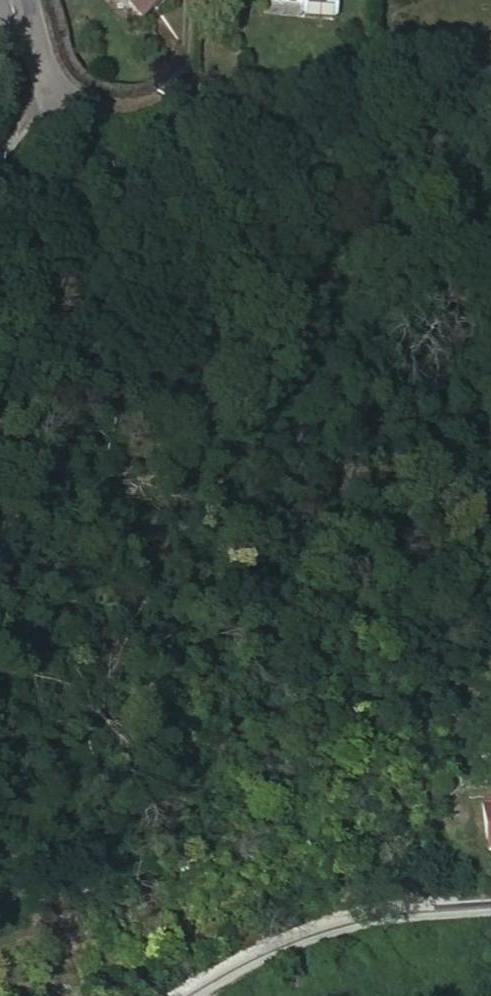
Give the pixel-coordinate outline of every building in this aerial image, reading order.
[(140,19),(160,0),(122,0),(140,19)] [(336,6),(319,4),(319,5),(300,3),(298,15),(303,20),(332,21),(336,18),(336,6)]
